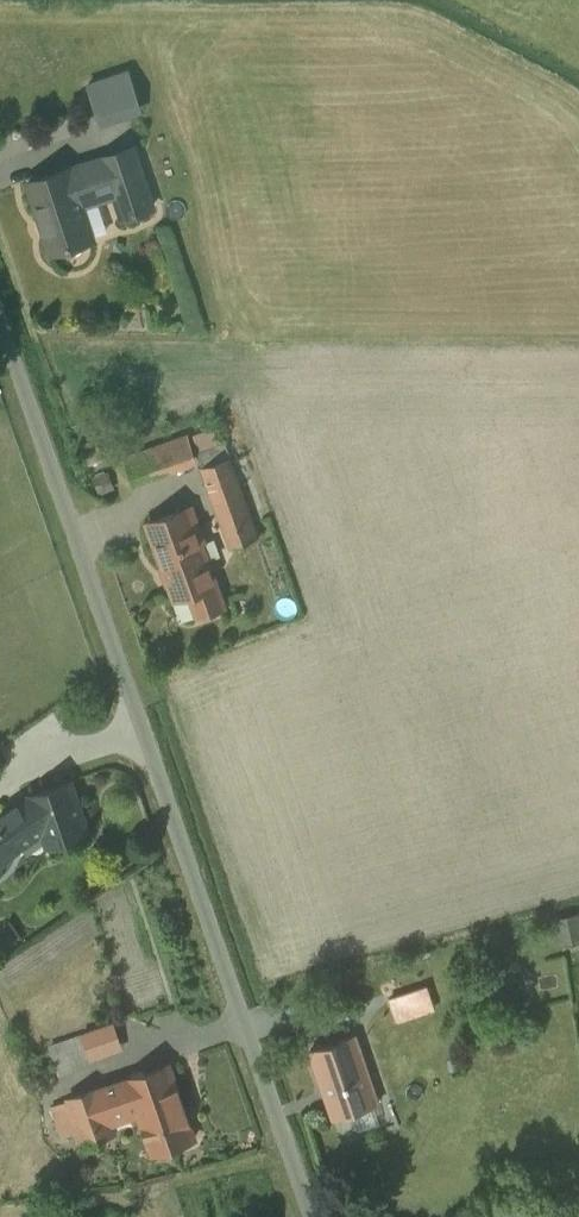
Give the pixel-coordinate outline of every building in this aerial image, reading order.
[(100,126),(144,112),(130,67),(86,80),(100,126)] [(132,148),(102,158),(114,195),(122,217),(152,207),(132,148)] [(102,158),(28,182),(51,252),(92,239),(81,206),(114,195),(102,158)] [(188,439),(125,462),(132,480),(194,457),(188,439)] [(256,536),(223,447),(197,456),(229,546),(256,536)] [(190,507),(146,523),(174,599),(189,594),(214,584),(199,543),(203,542),(190,507)] [(214,584),(189,594),(197,616),(222,607),(214,584)] [(70,781),(29,795),(37,818),(46,845),(87,831),(70,781)] [(15,851),(16,845),(10,837),(37,818),(29,795),(0,815),(0,865),(15,851)] [(578,941),(578,912),(559,915),(561,942),(578,941)] [(395,1020),(437,1011),(431,985),(390,994),(395,1020)] [(112,1023),(82,1034),(91,1059),(121,1048),(112,1023)] [(354,1035),(309,1050),(333,1118),(378,1102),(354,1035)] [(81,1036),(49,1048),(52,1055),(84,1044),(81,1036)] [(84,1044),(52,1055),(58,1072),(89,1061),(84,1044)] [(168,1065),(99,1088),(109,1118),(132,1110),(131,1107),(136,1106),(152,1152),(193,1138),(168,1065)] [(99,1088),(67,1099),(67,1100),(78,1131),(83,1145),(114,1134),(109,1118),(99,1088)] [(67,1100),(52,1105),(62,1136),(78,1131),(67,1100)]
